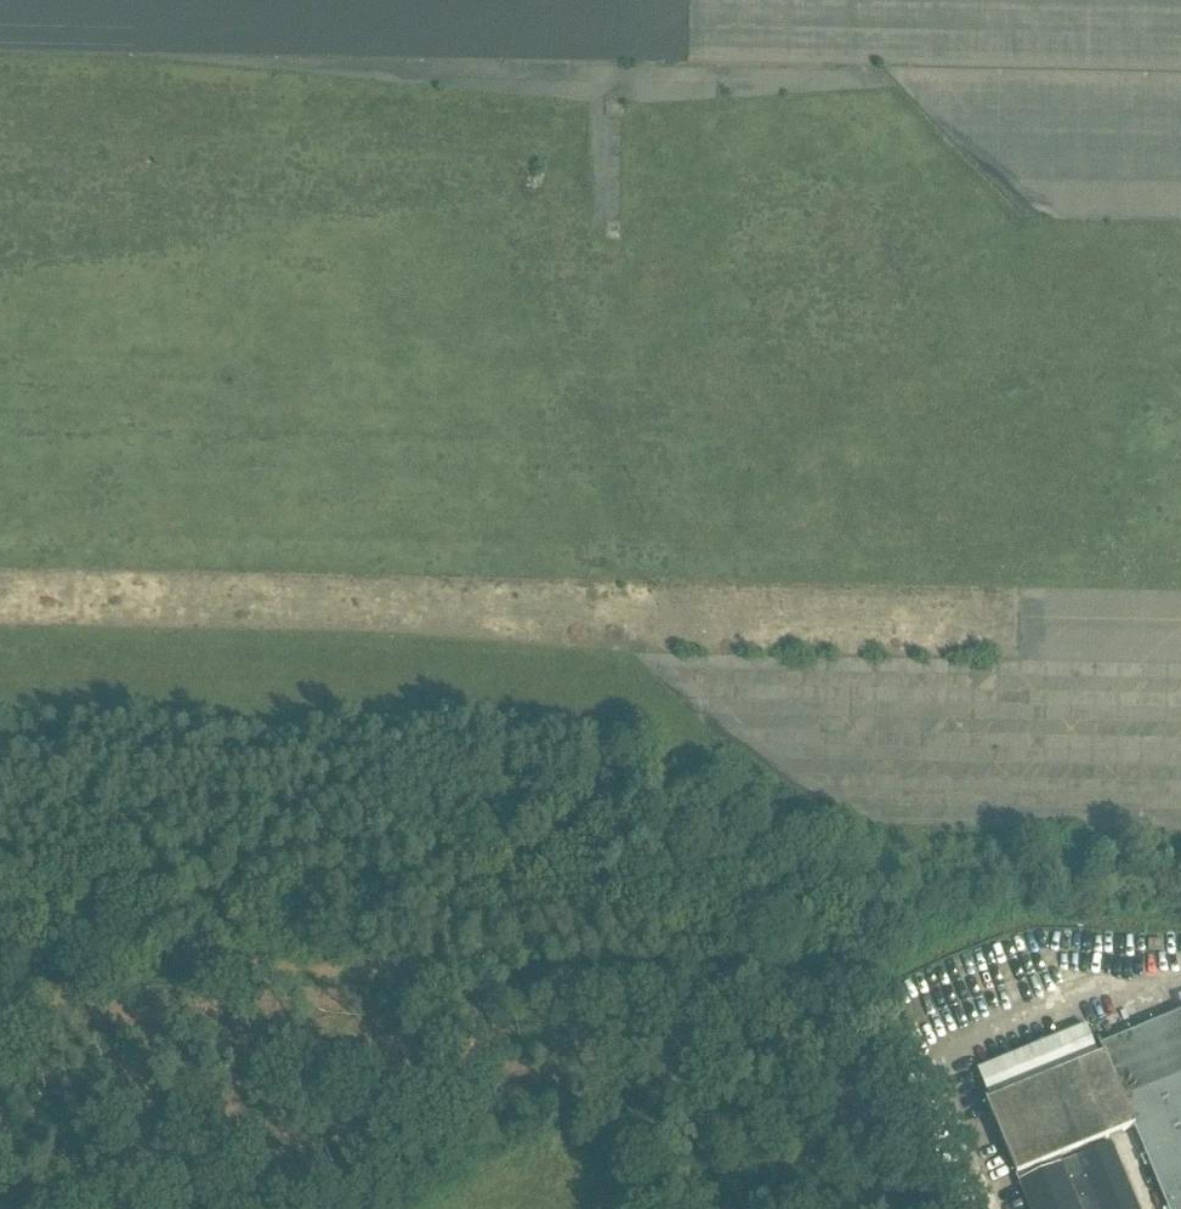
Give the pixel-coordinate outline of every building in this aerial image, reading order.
[(1149,951),(1163,952),(1164,942),(1149,941),(1149,951)] [(1102,1055),(987,1103),(1017,1176),(1133,1127),(1167,1208),(1180,1208),(1180,1013),(1099,1047),(1102,1055)] [(990,1099),(1098,1054),(1086,1026),(979,1071),(990,1099)] [(1031,1208),(1137,1208),(1110,1144),(1020,1182),(1031,1208)]
